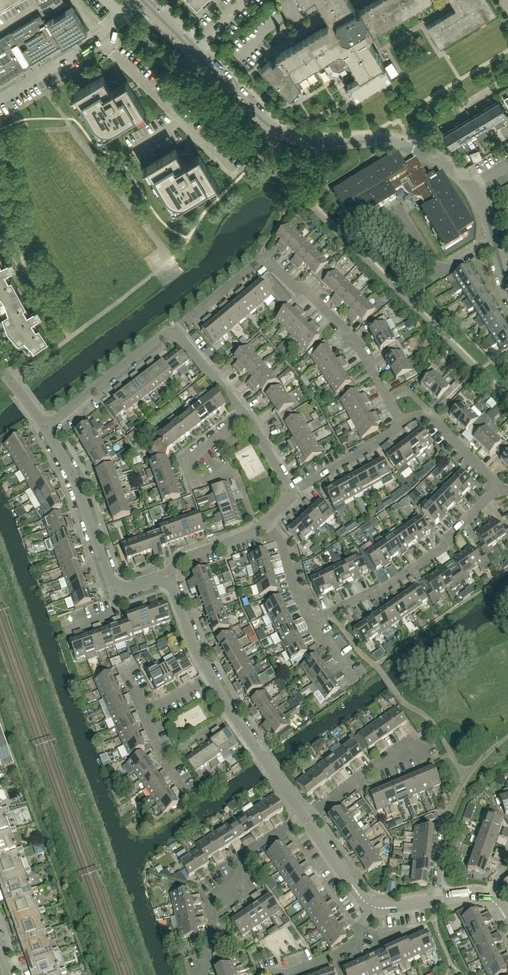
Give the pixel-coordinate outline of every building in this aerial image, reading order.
[(17,0),(0,0),(0,10),(3,9),(15,1),(17,0)] [(63,0),(37,0),(42,9),(51,4),(55,11),(66,4),(66,3),(66,4),(63,0)] [(197,8),(205,0),(189,0),(197,8)] [(430,0),(375,0),(359,10),(355,9),(350,0),(317,0),(331,22),(328,24),(276,56),(277,58),(273,63),(270,59),(261,68),(290,98),(296,92),(301,87),(295,77),(321,61),(322,63),(329,65),(333,70),(340,72),(345,68),(352,70),(354,69),(359,77),(348,84),(348,86),(352,92),(356,98),(383,82),(392,77),(385,66),(381,68),(379,66),(383,63),(370,41),(371,35),(430,0)] [(456,9),(427,26),(427,27),(432,35),(440,48),(441,47),(440,47),(439,44),(443,42),(445,45),(458,37),(456,34),(466,28),(467,31),(481,23),(479,20),(488,15),(490,17),(497,13),(489,0),(450,0),(456,9)] [(62,45),(69,41),(69,40),(81,33),(81,34),(88,30),(72,5),(66,9),(54,16),(47,20),(48,20),(45,22),(40,14),(0,38),(0,82),(23,68),(25,67),(24,66),(29,63),(30,64),(55,49),(62,45)] [(53,12),(50,8),(44,12),(46,16),(53,12)] [(375,34),(372,36),(378,47),(382,45),(375,34)] [(147,113),(134,93),(127,81),(119,85),(117,83),(115,82),(113,81),(110,81),(108,83),(103,75),(70,95),(71,96),(75,93),(99,133),(104,134),(144,110),(146,114),(147,113)] [(243,97),(252,107),(256,102),(247,93),(243,97)] [(501,126),(505,123),(502,118),(507,115),(499,101),(490,107),(501,126)] [(501,126),(490,107),(480,112),(489,126),(494,123),(497,128),(501,126)] [(489,126),(480,112),(471,118),(483,137),(487,134),(484,129),(489,126)] [(483,137),(471,118),(462,123),(470,137),(475,134),(478,139),(483,137)] [(470,137),(462,123),(453,129),(464,148),(469,145),(465,140),(470,137)] [(464,148),(453,129),(443,135),(451,148),(457,145),(460,151),(464,148)] [(177,207),(206,189),(216,183),(218,187),(219,186),(199,154),(191,158),(190,156),(188,155),(186,154),(183,155),(181,156),(176,148),(143,168),(144,169),(147,166),(171,206),(177,207)] [(396,198),(393,194),(402,188),(405,192),(407,194),(410,196),(413,198),(417,199),(420,199),(423,204),(425,206),(427,209),(422,212),(445,250),(468,236),(465,231),(472,227),(457,203),(458,202),(442,176),(435,180),(433,177),(428,181),(416,161),(404,168),(398,157),(361,180),(360,179),(334,194),(348,217),(353,214),(358,221),(396,198)] [(280,251),(298,233),(289,225),(276,237),(280,242),(275,247),(280,251)] [(294,255),(306,242),(298,233),(280,251),(283,254),(288,249),(294,255)] [(297,268),(315,250),(306,242),(294,255),(296,257),(291,262),(297,268)] [(311,272),(324,259),(315,250),(297,268),(298,269),(303,264),(311,272)] [(14,261),(12,257),(8,259),(3,261),(0,254),(0,268),(14,261)] [(318,282),(328,271),(324,267),(328,263),(324,259),(311,272),(309,274),(318,282)] [(7,269),(12,267),(16,265),(14,261),(0,268),(0,284),(12,277),(11,277),(7,269)] [(454,289),(473,277),(467,268),(453,276),(457,282),(451,285),(454,289)] [(328,288),(341,276),(336,271),(332,275),(328,271),(318,282),(326,289),(327,288),(328,288)] [(263,284),(272,277),(268,272),(259,280),(263,284)] [(331,302),(349,284),(341,276),(328,288),(335,295),(330,300),(331,302)] [(12,277),(0,284),(0,299),(18,289),(12,277)] [(266,289),(276,281),(272,277),(263,284),(266,289)] [(465,295),(479,286),(473,277),(454,289),(454,290),(457,293),(462,290),(465,295)] [(272,296),(270,294),(266,289),(263,284),(259,280),(255,283),(256,285),(252,289),(264,303),(272,296)] [(270,294),(280,286),(276,281),(266,289),(270,294)] [(345,305),(358,292),(349,284),(331,302),(337,308),(343,303),(345,305)] [(274,299),(284,291),(280,286),(270,294),(272,296),(274,299)] [(484,295),(479,286),(465,295),(468,300),(463,303),(466,307),(484,295)] [(264,303),(252,289),(248,292),(243,287),(239,290),(255,310),(264,303)] [(18,289),(0,299),(0,303),(2,307),(4,307),(7,311),(25,302),(18,289)] [(255,310),(239,290),(235,294),(240,299),(235,303),(247,317),(255,310)] [(278,303),(288,295),(284,291),(274,299),(278,303)] [(349,319),(366,301),(358,292),(345,305),(350,310),(345,315),(349,319)] [(282,308),(291,300),(288,295),(278,303),(282,308)] [(477,313),(490,304),(484,295),(466,307),(468,311),(474,308),(477,313)] [(247,317),(235,303),(231,306),(227,301),(222,304),(239,324),(247,317)] [(363,322),(375,310),(366,301),(349,319),(353,323),(358,318),(363,322)] [(12,326),(40,309),(38,305),(34,307),(29,310),(25,302),(7,311),(4,313),(7,321),(9,328),(12,326)] [(239,324),(222,304),(218,308),(223,313),(219,317),(230,331),(239,324)] [(477,325),(496,313),(490,304),(477,313),(480,318),(475,321),(477,325)] [(283,328),(301,309),(297,306),(292,311),(288,307),(275,320),(283,328)] [(39,325),(34,317),(38,315),(39,315),(43,312),(40,309),(12,326),(9,328),(13,333),(19,339),(22,337),(39,325)] [(291,335),(304,322),(300,318),(305,313),(301,309),(283,328),(291,335)] [(489,331),(502,322),(496,313),(477,325),(480,330),(485,326),(489,331)] [(230,331),(219,317),(215,320),(210,315),(206,318),(222,338),(230,331)] [(391,332),(385,322),(387,321),(384,316),(373,322),(376,327),(369,331),(375,340),(391,332)] [(222,338),(206,318),(202,322),(207,327),(202,331),(214,345),(222,338)] [(299,343),(316,325),(312,321),(307,326),(304,322),(291,335),(299,343)] [(489,343),(507,331),(502,322),(489,331),(492,336),(486,339),(489,343)] [(47,337),(39,325),(22,337),(25,342),(23,343),(29,349),(47,337)] [(306,351),(319,338),(315,333),(320,328),(316,325),(299,343),(306,351)] [(507,345),(507,332),(507,331),(489,343),(492,348),(497,344),(501,349),(507,345)] [(396,341),(391,332),(375,340),(380,350),(387,347),(390,351),(401,345),(398,340),(396,341)] [(243,337),(239,340),(243,345),(247,341),(243,337)] [(329,352),(331,350),(324,341),(312,349),(315,354),(311,357),(315,364),(330,354),(329,352)] [(407,361),(402,351),(403,350),(401,345),(390,351),(392,356),(385,360),(391,370),(407,361)] [(236,371),(255,355),(248,346),(234,358),(238,362),(233,367),(236,371)] [(190,363),(179,349),(170,356),(185,375),(188,372),(184,367),(190,363)] [(323,375),(344,361),(341,357),(335,361),(330,354),(315,364),(323,375)] [(248,375),(262,363),(255,355),(236,371),(239,375),(245,371),(248,375)] [(185,375),(170,356),(162,362),(173,376),(178,372),(181,377),(185,375)] [(346,377),(341,370),(347,366),(344,361),(323,375),(331,387),(346,377)] [(413,371),(407,361),(391,370),(397,380),(404,376),(406,381),(417,375),(414,370),(413,371)] [(173,376),(162,362),(154,368),(165,382),(173,376)] [(250,388),(270,371),(262,363),(248,375),(252,379),(246,384),(250,388)] [(442,380),(434,372),(436,370),(432,366),(423,375),(427,379),(421,385),(429,393),(442,380)] [(165,382),(154,368),(146,374),(157,388),(165,382)] [(263,392),(272,383),(277,380),(270,371),(250,388),(253,392),(259,387),(262,391),(263,392)] [(157,388),(146,374),(138,380),(149,394),(157,388)] [(356,387),(349,377),(347,379),(346,377),(331,387),(336,394),(340,391),(344,396),(356,387)] [(149,394),(138,380),(130,387),(141,401),(149,394)] [(447,399),(460,386),(456,382),(450,387),(442,380),(429,393),(437,401),(443,395),(447,399)] [(272,406),(287,395),(281,386),(276,389),(272,383),(263,392),(262,391),(261,393),(267,403),(269,401),(272,406)] [(141,401),(130,387),(122,393),(132,407),(141,401)] [(206,391),(203,394),(217,412),(226,406),(215,392),(210,396),(206,391)] [(345,410),(368,398),(365,393),(359,397),(356,392),(340,400),(345,410)] [(132,407),(122,393),(114,399),(124,413),(132,407)] [(198,405),(209,419),(217,412),(203,394),(199,396),(203,401),(198,405)] [(292,412),(289,408),(294,404),(287,395),(272,406),(276,410),(274,411),(280,421),(292,412)] [(471,410),(463,403),(464,401),(460,397),(451,406),(455,410),(450,416),(458,423),(471,410)] [(367,411),(364,406),(370,403),(368,398),(345,410),(351,420),(367,411)] [(124,413),(114,399),(105,406),(116,420),(116,419),(120,424),(123,422),(120,417),(124,413)] [(491,399),(486,404),(491,410),(496,405),(491,399)] [(201,425),(209,419),(198,405),(194,408),(190,403),(186,406),(201,425)] [(201,425),(186,406),(183,409),(187,414),(182,417),(193,431),(201,425)] [(498,406),(487,417),(488,417),(492,421),(503,410),(498,406)] [(466,431),(472,426),(475,430),(488,417),(487,417),(484,413),(482,415),(474,407),(471,410),(458,423),(466,431)] [(376,413),(376,412),(369,416),(367,411),(351,420),(356,429),(378,417),(376,413)] [(306,425),(301,415),(296,418),(292,412),(280,421),(286,431),(288,430),(290,434),(306,425)] [(193,431),(182,417),(177,421),(174,416),(170,418),(185,437),(193,431)] [(361,439),(377,430),(374,425),(381,422),(378,417),(356,429),(361,439)] [(495,434),(487,426),(492,421),(488,417),(475,430),(479,433),(474,439),(482,447),(495,434)] [(185,437),(170,418),(167,421),(171,426),(166,430),(177,443),(185,437)] [(80,442),(101,430),(98,426),(93,429),(90,423),(86,426),(75,432),(80,442)] [(289,447),(312,435),(306,425),(290,434),(293,439),(287,442),(289,447)] [(339,427),(334,429),(337,435),(342,433),(339,427)] [(166,458),(168,450),(177,443),(166,430),(161,433),(158,428),(154,431),(158,436),(157,436),(159,438),(151,445),(149,453),(152,463),(149,464),(151,470),(146,472),(147,476),(169,468),(166,458)] [(100,442),(97,436),(103,433),(101,430),(80,442),(85,450),(100,442)] [(421,430),(414,436),(412,437),(424,452),(433,445),(421,430)] [(424,452),(412,437),(414,436),(411,431),(407,434),(411,439),(404,444),(415,458),(424,452)] [(324,433),(317,437),(320,442),(327,439),(325,434),(324,433)] [(507,444),(504,440),(503,442),(495,434),(482,447),(490,455),(496,449),(499,453),(502,450),(507,444)] [(301,453),(317,444),(312,435),(289,447),(292,452),(298,448),(301,453)] [(25,445),(20,436),(5,445),(10,454),(25,445)] [(343,436),(339,439),(343,446),(347,444),(343,436)] [(406,465),(395,450),(397,449),(390,440),(387,443),(394,452),(386,457),(400,476),(409,469),(406,465)] [(90,459),(111,447),(109,444),(103,447),(100,442),(85,450),(90,459)] [(306,463),(322,454),(317,444),(301,453),(303,458),(297,461),(300,466),(306,463)] [(404,444),(397,449),(395,450),(406,465),(415,458),(404,444)] [(15,463),(30,454),(25,445),(10,454),(15,463)] [(111,447),(90,459),(97,471),(113,466),(109,460),(116,457),(111,447)] [(126,449),(117,455),(120,460),(129,454),(126,449)] [(432,462),(432,463),(435,466),(447,455),(443,452),(439,456),(439,455),(432,462)] [(20,472),(35,463),(30,454),(15,463),(20,472)] [(134,469),(143,466),(140,458),(131,461),(134,469)] [(374,465),(372,460),(368,462),(371,467),(363,471),(372,487),(381,482),(372,466),(374,465)] [(382,460),(374,465),(372,466),(381,482),(384,486),(393,481),(391,477),(391,476),(382,460)] [(25,481),(41,472),(35,463),(20,472),(25,481)] [(363,492),(354,476),(356,475),(350,465),(346,468),(352,477),(344,482),(353,498),(363,492)] [(122,474),(121,470),(115,472),(113,466),(97,471),(96,472),(100,482),(122,474)] [(439,467),(431,474),(436,479),(443,471),(439,467)] [(173,477),(169,468),(147,476),(148,480),(154,478),(156,483),(173,477)] [(363,471),(356,475),(354,476),(363,492),(372,487),(363,471)] [(31,489),(46,480),(41,472),(25,481),(31,489)] [(475,487),(461,473),(456,478),(452,474),(449,477),(466,493),(471,488),(473,490),(475,487)] [(120,485),(118,480),(123,478),(122,474),(100,482),(103,491),(120,485)] [(176,487),(173,477),(156,483),(158,489),(152,491),(154,495),(176,487)] [(466,493),(449,477),(446,480),(450,484),(445,488),(460,503),(462,500),(461,499),(466,493)] [(36,498),(51,489),(46,480),(31,489),(36,498)] [(344,503),(335,487),(337,486),(334,481),(330,483),(333,488),(325,492),(334,508),(344,503)] [(344,482),(337,486),(335,487),(344,503),(353,498),(344,482)] [(232,493),(228,483),(211,489),(213,495),(208,497),(209,501),(232,493)] [(408,484),(403,487),(408,493),(412,489),(408,484)] [(129,493),(127,489),(121,491),(120,485),(103,491),(106,501),(129,493)] [(180,497),(176,487),(154,495),(155,499),(161,497),(163,503),(180,497)] [(460,503),(445,488),(441,493),(437,489),(434,492),(451,509),(456,504),(458,505),(460,503)] [(41,507),(56,498),(51,489),(36,498),(41,507)] [(415,489),(408,497),(413,503),(421,495),(415,489)] [(194,492),(193,492),(196,499),(198,505),(209,501),(208,497),(207,495),(202,497),(199,490),(194,492)] [(451,509),(434,492),(431,495),(435,499),(430,504),(445,518),(447,516),(445,514),(451,509)] [(126,505),(124,499),(130,497),(129,493),(106,501),(110,511),(126,505)] [(235,503),(232,493),(209,501),(210,505),(216,503),(218,509),(235,503)] [(61,507),(56,498),(41,507),(46,516),(58,510),(61,507)] [(406,498),(400,502),(403,508),(410,503),(406,498)] [(321,501),(314,508),(312,509),(325,523),(333,515),(321,501)] [(238,513),(235,503),(218,509),(220,514),(214,516),(216,520),(238,513)] [(325,523),(312,509),(314,508),(310,503),(307,506),(311,511),(304,516),(317,530),(325,523)] [(445,518),(430,504),(425,508),(421,504),(418,507),(422,511),(422,512),(435,525),(441,519),(442,521),(445,518)] [(136,512),(134,508),(128,510),(126,505),(110,511),(113,521),(130,515),(130,514),(136,512)] [(15,512),(19,520),(20,519),(26,515),(22,508),(15,512)] [(58,510),(46,516),(48,519),(60,514),(58,510)] [(204,531),(199,514),(192,516),(190,510),(186,512),(194,534),(204,531)] [(194,534),(186,512),(182,513),(184,519),(179,521),(185,538),(194,534)] [(385,512),(378,516),(381,522),(388,518),(385,512)] [(242,523),(238,513),(216,520),(217,525),(223,522),(225,529),(242,523)] [(64,524),(60,514),(48,519),(44,520),(47,530),(64,524)] [(309,537),(296,524),(298,522),(291,514),(287,517),(295,525),(288,531),(303,548),(307,544),(304,541),(309,537)] [(430,533),(420,518),(419,518),(416,514),(413,516),(416,521),(410,525),(422,542),(425,540),(424,538),(430,533)] [(304,516),(298,522),(296,524),(309,537),(314,533),(316,530),(317,530),(304,516)] [(185,538),(179,521),(173,523),(171,517),(167,518),(175,541),(185,538)] [(175,541),(167,518),(163,520),(165,526),(159,528),(160,530),(165,544),(166,544),(175,541)] [(374,519),(369,523),(372,527),(373,528),(378,524),(374,519)] [(506,527),(502,530),(494,519),(489,523),(490,525),(486,528),(497,544),(502,540),(504,543),(507,541),(507,529),(506,527)] [(67,534),(64,524),(47,530),(51,540),(67,534)] [(422,542),(410,525),(405,528),(402,524),(398,526),(412,546),(418,542),(420,544),(422,542)] [(412,546),(398,526),(395,529),(398,533),(393,537),(405,554),(408,552),(406,550),(412,546)] [(492,547),(497,544),(486,528),(482,531),(480,529),(475,533),(482,544),(478,547),(483,554),(485,557),(494,550),(492,547)] [(160,530),(151,533),(157,550),(167,546),(166,544),(165,544),(160,530)] [(157,550),(151,533),(141,537),(147,553),(157,550)] [(71,544),(67,534),(51,540),(54,550),(71,544)] [(405,554),(393,537),(387,541),(384,536),(381,539),(395,558),(401,554),(402,556),(405,554)] [(147,553),(141,537),(132,540),(137,557),(147,553)] [(395,558),(381,539),(379,537),(375,540),(379,547),(375,549),(387,566),(390,564),(388,562),(395,558)] [(137,557),(132,540),(121,544),(127,560),(137,557)] [(74,553),(71,544),(54,550),(58,559),(74,553)] [(486,558),(485,557),(483,554),(478,557),(471,546),(465,550),(466,552),(462,555),(473,570),(478,567),(481,570),(490,564),(486,558)] [(387,566),(375,549),(370,553),(367,549),(363,551),(366,556),(376,571),(383,566),(384,568),(387,566)] [(359,557),(356,550),(350,552),(353,560),(349,562),(359,580),(362,579),(361,577),(368,573),(360,557),(359,557)] [(268,559),(266,551),(248,556),(251,566),(269,561),(269,563),(275,562),(274,558),(268,559)] [(78,563),(74,553),(58,559),(61,569),(78,563)] [(491,554),(486,558),(490,564),(496,560),(491,554)] [(473,570),(462,555),(458,558),(457,556),(451,560),(459,570),(454,574),(461,584),(470,577),(468,574),(473,570)] [(341,559),(337,561),(348,583),(354,579),(356,582),(359,580),(349,562),(344,564),(341,559)] [(272,571),(269,563),(269,561),(251,566),(254,576),(272,571)] [(348,583),(337,561),(333,563),(336,568),(330,571),(339,590),(342,588),(341,586),(348,583)] [(81,573),(78,563),(61,569),(64,578),(81,573)] [(461,584),(454,574),(450,577),(442,566),(437,570),(438,572),(434,575),(445,591),(450,587),(452,590),(461,584)] [(213,578),(209,568),(192,573),(196,584),(213,578)] [(339,590),(330,571),(324,574),(322,569),(318,571),(328,592),(335,589),(336,591),(339,590)] [(280,582),(279,577),(274,579),(272,571),(254,576),(257,586),(274,581),(275,583),(280,582)] [(328,592),(318,571),(314,573),(316,578),(310,581),(319,599),(323,598),(322,595),(328,592)] [(84,582),(81,573),(64,578),(68,588),(84,582)] [(445,591),(434,575),(429,578),(428,576),(423,580),(430,591),(426,594),(433,604),(442,597),(439,594),(445,591)] [(216,587),(213,578),(196,584),(199,593),(216,587)] [(277,591),(275,583),(274,581),(257,586),(259,596),(277,591)] [(88,592),(84,582),(68,588),(71,598),(88,592)] [(219,597),(216,587),(199,593),(203,603),(219,597)] [(427,602),(416,587),(407,593),(418,608),(427,602)] [(91,602),(88,592),(71,598),(75,608),(91,602)] [(418,608),(407,593),(400,598),(398,599),(409,615),(418,608)] [(409,615),(398,599),(400,598),(397,594),(393,596),(397,601),(390,606),(400,621),(409,615)] [(223,607),(219,597),(203,603),(206,612),(223,607)] [(268,615),(284,607),(285,609),(290,607),(288,603),(283,605),(280,598),(263,606),(268,615)] [(91,602),(75,608),(76,611),(92,605),(91,602)] [(171,621),(166,604),(155,608),(161,624),(171,621)] [(259,604),(250,606),(252,612),(261,610),(259,604)] [(391,627),(381,612),(383,611),(379,606),(376,609),(379,613),(372,618),(382,633),(391,627)] [(400,621),(390,606),(383,611),(381,612),(391,627),(400,621)] [(136,614),(135,612),(134,607),(130,608),(132,616),(126,618),(128,622),(132,634),(133,634),(142,631),(136,614)] [(226,616),(223,607),(206,612),(210,622),(226,616)] [(289,617),(285,609),(284,607),(268,615),(272,625),(289,617)] [(161,624),(155,608),(146,611),(152,628),(161,624)] [(152,628),(146,611),(136,614),(142,631),(152,628)] [(254,614),(248,617),(250,622),(256,619),(254,614)] [(230,626),(226,616),(210,622),(213,632),(230,626)] [(277,634),(293,626),(294,628),(299,625),(297,621),(292,624),(289,617),(272,625),(277,634)] [(374,639),(363,624),(365,623),(362,618),(358,621),(361,626),(354,631),(364,646),(374,639)] [(382,633),(372,618),(365,623),(363,624),(374,639),(382,633)] [(132,634),(128,622),(119,626),(124,642),(135,639),(133,634),(132,634)] [(124,642),(119,626),(109,629),(115,646),(124,642)] [(250,626),(242,630),(245,636),(247,635),(253,632),(250,626)] [(298,635),(294,628),(293,626),(277,634),(281,643),(298,635)] [(115,646),(109,629),(99,632),(105,649),(115,646)] [(354,631),(351,633),(361,648),(364,646),(354,631)] [(105,649),(99,632),(90,636),(96,652),(105,649)] [(237,641),(232,632),(217,640),(222,650),(237,641)] [(301,642),(298,635),(281,643),(286,652),(302,644),(303,646),(308,644),(306,640),(301,642)] [(96,652),(90,636),(80,639),(86,656),(96,652)] [(86,656),(80,639),(70,643),(76,659),(86,656)] [(266,639),(261,642),(264,648),(269,645),(266,639)] [(242,650),(237,641),(222,650),(227,659),(242,650)] [(290,662),(307,654),(303,646),(302,644),(286,652),(290,662)] [(247,659),(242,650),(227,659),(232,667),(247,659)] [(147,652),(143,654),(148,675),(153,672),(150,667),(154,664),(147,652)] [(193,670),(184,655),(175,660),(184,675),(193,670)] [(307,675),(322,665),(323,666),(328,663),(325,660),(321,663),(316,656),(301,666),(307,675)] [(252,668),(247,659),(232,667),(237,676),(252,668)] [(184,675),(175,660),(166,665),(175,680),(184,675)] [(175,680),(166,665),(161,668),(158,662),(154,664),(165,685),(175,680)] [(165,685),(154,664),(150,667),(153,672),(148,675),(156,690),(165,685)] [(313,684),(328,673),(323,666),(322,665),(307,675),(313,684)] [(257,677),(252,668),(237,676),(242,685),(257,677)] [(115,683),(110,673),(94,680),(99,690),(115,683)] [(335,683),(340,680),(337,676),(332,680),(328,673),(313,684),(319,692),(334,681),(335,683)] [(262,686),(257,677),(242,685),(247,695),(262,686)] [(278,679),(273,683),(281,693),(285,690),(278,679)] [(320,704),(340,690),(335,683),(334,681),(319,692),(314,695),(320,704)] [(119,692),(115,683),(99,690),(103,700),(119,692)] [(257,710),(272,700),(266,691),(251,701),(257,710)] [(123,702),(119,692),(103,700),(107,709),(123,702)] [(273,700),(276,705),(289,699),(286,693),(273,700)] [(388,693),(382,697),(385,701),(388,702),(392,699),(391,697),(388,693)] [(263,718),(278,708),(272,700),(257,710),(263,718)] [(127,711),(123,702),(107,709),(103,711),(107,720),(111,718),(127,711)] [(186,729),(205,721),(198,704),(181,712),(183,717),(173,721),(178,733),(186,729)] [(269,727),(283,717),(278,708),(263,718),(269,727)] [(406,723),(396,708),(386,715),(402,738),(406,735),(401,727),(406,723)] [(132,720),(127,711),(111,718),(115,728),(132,720)] [(402,738),(386,715),(377,721),(387,736),(393,733),(399,741),(402,738)] [(269,727),(275,736),(279,733),(282,731),(289,726),(290,725),(283,717),(269,727)] [(136,730),(132,720),(115,728),(120,737),(136,730)] [(387,736),(377,721),(368,728),(384,751),(388,748),(382,740),(387,736)] [(0,724),(0,764),(0,765),(1,769),(14,764),(0,724)] [(282,731),(279,733),(282,736),(284,735),(286,738),(294,732),(289,726),(282,731)] [(384,751),(368,728),(358,735),(363,742),(368,750),(374,746),(380,754),(384,751)] [(140,739),(136,730),(120,737),(124,746),(140,739)] [(238,744),(228,730),(219,736),(229,750),(238,744)] [(229,750),(219,736),(211,742),(221,756),(229,750)] [(355,738),(351,740),(356,746),(359,744),(355,738)] [(144,749),(140,739),(124,746),(128,756),(129,756),(134,753),(144,749)] [(351,740),(342,747),(359,770),(363,767),(356,759),(362,755),(356,746),(351,740)] [(221,756),(211,742),(202,748),(216,767),(219,765),(216,760),(221,756)] [(359,770),(342,747),(333,754),(344,769),(349,765),(355,773),(359,770)] [(216,767),(202,748),(194,753),(204,768),(209,765),(212,770),(216,767)] [(134,772),(148,762),(142,753),(136,757),(131,760),(128,763),(134,772)] [(204,768),(194,753),(185,760),(195,774),(196,774),(199,779),(203,776),(199,771),(204,768)] [(107,754),(99,757),(102,764),(110,761),(107,754)] [(344,769),(333,754),(324,761),(341,784),(345,781),(338,773),(344,769)] [(312,757),(308,760),(313,766),(316,763),(312,757)] [(121,768),(117,761),(108,767),(112,774),(116,771),(121,768)] [(341,784),(324,761),(315,768),(326,783),(331,779),(337,787),(341,784)] [(140,780),(154,770),(148,762),(134,772),(140,780)] [(326,783),(315,768),(306,775),(323,798),(326,795),(320,787),(326,783)] [(441,785),(434,768),(423,773),(433,798),(438,796),(434,787),(441,785)] [(145,789),(160,778),(154,770),(140,780),(145,789)] [(433,798),(423,773),(412,777),(419,794),(425,791),(429,799),(433,798)] [(323,798),(306,775),(296,783),(307,797),(313,793),(319,800),(323,798)] [(419,794),(412,777),(402,781),(412,806),(417,805),(413,796),(419,794)] [(151,797),(166,787),(160,778),(145,789),(151,797)] [(412,806),(402,781),(391,786),(398,803),(404,800),(408,808),(412,806)] [(398,803),(391,786),(381,790),(391,815),(396,813),(392,805),(398,803)] [(157,805),(172,795),(166,787),(151,797),(157,805)] [(504,790),(506,796),(499,799),(500,800),(496,801),(498,807),(502,806),(505,815),(507,814),(507,789),(504,790)] [(391,815),(381,790),(370,795),(377,812),(383,809),(387,817),(391,815)] [(163,814),(178,804),(172,795),(157,805),(163,814)] [(283,811),(273,796),(263,802),(279,826),(283,823),(277,815),(283,811)] [(0,800),(0,812),(4,811),(4,813),(10,811),(8,807),(3,809),(0,800)] [(363,800),(354,806),(355,806),(357,810),(362,807),(366,804),(363,800)] [(279,826),(263,802),(254,808),(264,823),(269,820),(275,828),(279,826)] [(335,826),(357,810),(355,806),(347,812),(343,806),(328,816),(335,826)] [(264,823),(254,808),(244,814),(259,838),(263,835),(258,827),(264,823)] [(495,810),(490,808),(483,826),(499,832),(503,820),(500,819),(500,817),(495,810)] [(356,825),(353,819),(360,814),(357,810),(335,826),(342,835),(356,825)] [(4,813),(4,811),(0,812),(0,835),(11,831),(12,833),(17,831),(15,827),(10,829),(4,813)] [(259,838),(244,814),(235,820),(244,836),(250,832),(255,840),(259,838)] [(432,815),(424,818),(427,823),(434,820),(432,815)] [(244,836),(235,820),(225,827),(240,850),(244,848),(239,839),(244,836)] [(393,822),(388,824),(390,830),(396,828),(393,822)] [(348,845),(370,829),(368,825),(360,830),(356,825),(342,835),(348,845)] [(496,842),(499,832),(483,826),(479,837),(496,842)] [(240,850),(225,827),(215,833),(225,848),(231,844),(236,853),(240,850)] [(432,841),(433,829),(415,827),(414,834),(405,833),(405,838),(432,841)] [(370,843),(366,838),(373,833),(370,829),(348,845),(355,854),(370,843)] [(12,833),(11,831),(0,835),(0,858),(18,851),(19,853),(24,852),(22,848),(17,849),(12,833)] [(225,848),(215,833),(206,839),(221,863),(225,860),(219,852),(225,848)] [(492,853),(496,842),(479,837),(476,847),(492,853)] [(431,852),(432,841),(405,838),(414,839),(413,846),(404,845),(404,849),(431,852)] [(221,863),(206,839),(196,845),(198,850),(199,849),(206,860),(212,857),(217,865),(221,863)] [(273,863),(296,847),(293,843),(285,849),(281,843),(266,853),(273,863)] [(361,863),(384,848),(381,844),(373,849),(370,843),(355,854),(361,863)] [(41,844),(33,847),(36,854),(38,855),(44,852),(41,844)] [(294,862),(290,857),(299,851),(296,847),(273,863),(279,872),(294,862)] [(488,864),(492,853),(476,847),(472,858),(488,864)] [(383,862),(379,857),(386,851),(384,848),(361,863),(368,873),(383,862)] [(199,849),(198,850),(189,855),(204,879),(208,876),(203,868),(209,864),(206,860),(199,849)] [(430,863),(431,852),(404,849),(403,854),(412,855),(412,862),(430,863)] [(19,853),(18,851),(0,858),(0,875),(2,880),(25,872),(26,874),(31,872),(30,868),(24,869),(19,853)] [(204,879),(189,855),(179,862),(189,877),(195,873),(200,882),(204,879)] [(484,875),(488,864),(472,858),(468,869),(484,875)] [(286,882),(309,866),(306,862),(298,868),(294,862),(279,872),(286,882)] [(428,875),(430,863),(412,862),(411,868),(402,867),(401,872),(428,875)] [(307,881),(303,876),(312,870),(309,866),(286,882),(292,891),(307,881)] [(188,884),(180,871),(170,878),(188,884)] [(32,890),(26,874),(25,872),(2,880),(5,890),(2,891),(2,889),(1,889),(6,901),(32,892),(33,894),(38,892),(37,888),(32,890)] [(427,887),(428,875),(401,872),(401,877),(410,878),(409,885),(427,887)] [(298,901),(322,885),(319,881),(311,887),(307,881),(292,891),(298,901)] [(395,883),(388,882),(387,892),(394,893),(395,883)] [(320,900),(316,894),(324,889),(322,885),(298,901),(305,910),(320,900)] [(190,897),(189,890),(171,894),(173,905),(201,900),(200,895),(190,897)] [(39,910),(33,894),(32,892),(6,901),(10,914),(11,913),(10,911),(12,911),(16,920),(39,912),(40,914),(45,912),(44,908),(39,910)] [(280,911),(270,896),(264,900),(258,892),(255,894),(270,918),(280,911)] [(270,918),(255,894),(251,897),(256,905),(251,909),(261,924),(270,918)] [(193,913),(192,906),(202,904),(201,900),(173,905),(176,917),(193,913)] [(311,920),(335,904),(332,900),(324,906),(320,900),(305,910),(311,920)] [(333,919),(329,913),(337,908),(335,904),(311,920),(318,929),(333,919)] [(261,924),(251,909),(245,913),(240,905),(236,907),(251,930),(261,924)] [(251,930),(236,907),(232,910),(237,918),(231,922),(242,937),(251,930)] [(465,929),(490,917),(488,912),(479,917),(476,910),(470,913),(467,908),(457,913),(459,919),(460,918),(465,929)] [(46,930),(40,914),(39,912),(16,920),(19,930),(17,931),(16,929),(15,929),(20,942),(47,932),(47,934),(52,932),(51,928),(46,930)] [(195,919),(193,913),(176,917),(178,928),(205,922),(204,917),(195,919)] [(486,931),(484,925),(493,921),(490,917),(465,929),(470,939),(486,931)] [(324,939),(347,923),(345,919),(337,925),(333,919),(318,929),(324,939)] [(198,936),(197,929),(206,927),(205,922),(178,928),(180,939),(198,936)] [(346,938),(342,932),(350,927),(347,923),(324,939),(331,948),(346,938)] [(475,949),(500,937),(498,933),(489,937),(486,931),(470,939),(475,949)] [(53,950),(47,934),(47,932),(20,942),(24,954),(25,954),(24,952),(27,951),(30,961),(54,952),(54,954),(60,953),(58,948),(53,950)] [(434,949),(427,932),(416,937),(427,962),(431,960),(428,952),(434,949)] [(427,962),(416,937),(406,942),(413,958),(419,956),(423,964),(427,962)] [(496,952),(493,946),(502,941),(500,937),(475,949),(480,960),(496,952)] [(413,958),(406,942),(395,946),(406,971),(411,969),(407,961),(413,958)] [(406,971),(395,946),(385,951),(392,968),(398,965),(402,973),(406,971)] [(374,956),(383,974),(388,974),(386,970),(392,968),(385,951),(374,956)] [(54,954),(54,952),(30,961),(34,970),(31,971),(30,969),(30,970),(32,974),(54,974),(61,972),(61,974),(67,973),(65,969),(60,970),(54,954)] [(507,959),(507,954),(499,958),(496,952),(480,960),(485,970),(507,959)] [(374,956),(364,961),(371,974),(376,974),(378,974),(383,974),(374,956)] [(503,966),(507,964),(507,959),(485,970),(487,974),(502,974),(506,973),(503,966)] [(354,965),(358,974),(371,974),(364,961),(354,965)] [(243,966),(234,969),(232,962),(215,968),(217,974),(231,974),(244,970),(243,966)] [(354,965),(343,970),(345,974),(358,974),(354,965)]
